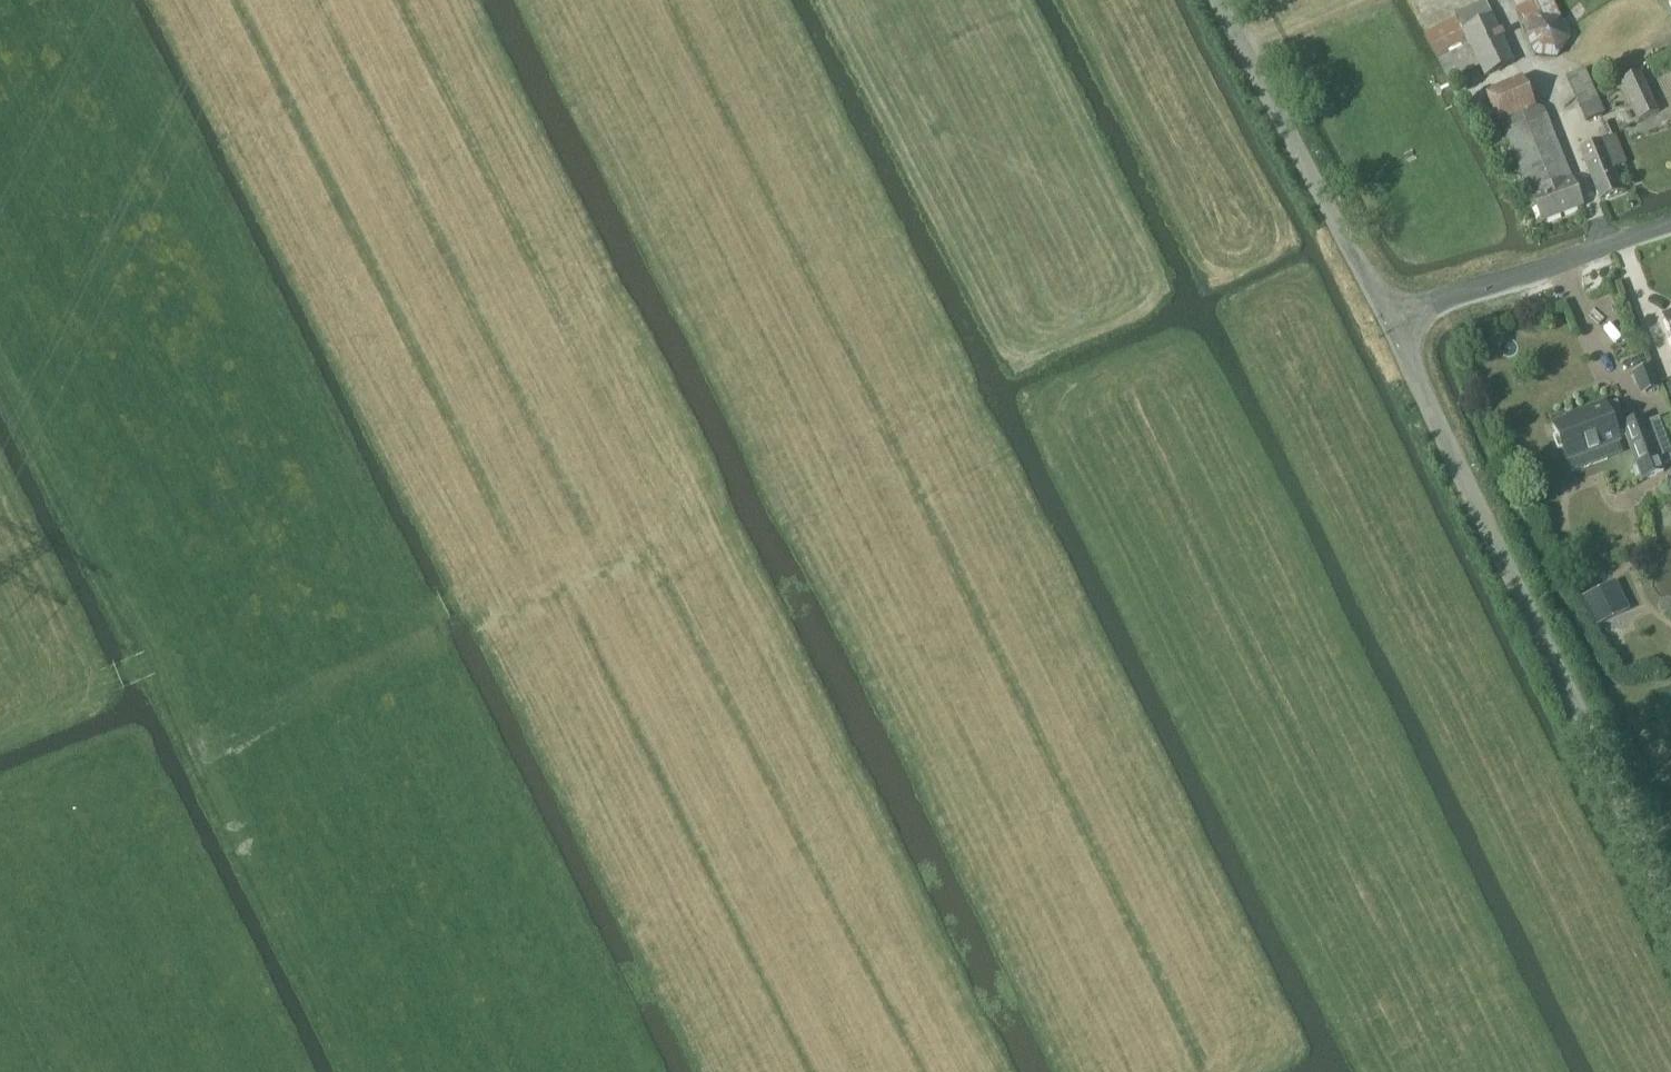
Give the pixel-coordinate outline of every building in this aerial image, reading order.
[(1484,3),(1455,17),(1480,71),(1483,79),(1514,64),(1484,3)] [(1558,23),(1540,21),(1530,39),(1538,56),(1555,57),(1565,40),(1558,23)] [(1648,68),(1654,81),(1670,72),(1670,55),(1648,68)] [(1586,74),(1564,85),(1584,126),(1605,116),(1586,74)] [(1639,74),(1624,81),(1619,83),(1638,123),(1658,114),(1639,74)] [(1523,82),(1487,97),(1499,126),(1534,110),(1523,82)] [(1541,224),(1581,208),(1541,110),(1501,127),(1541,224)] [(1613,138),(1578,151),(1599,201),(1621,193),(1612,171),(1624,167),(1613,138)] [(1662,321),(1670,345),(1670,318),(1662,321)] [(1649,368),(1631,374),(1640,397),(1658,390),(1649,368)] [(1552,427),(1565,463),(1618,444),(1617,442),(1625,438),(1641,481),(1662,473),(1660,467),(1670,463),(1670,459),(1657,421),(1644,426),(1642,419),(1623,426),(1615,405),(1605,409),(1603,405),(1580,413),(1582,418),(1572,422),(1572,420),(1552,427)] [(1610,585),(1580,600),(1595,628),(1624,614),(1610,585)]
